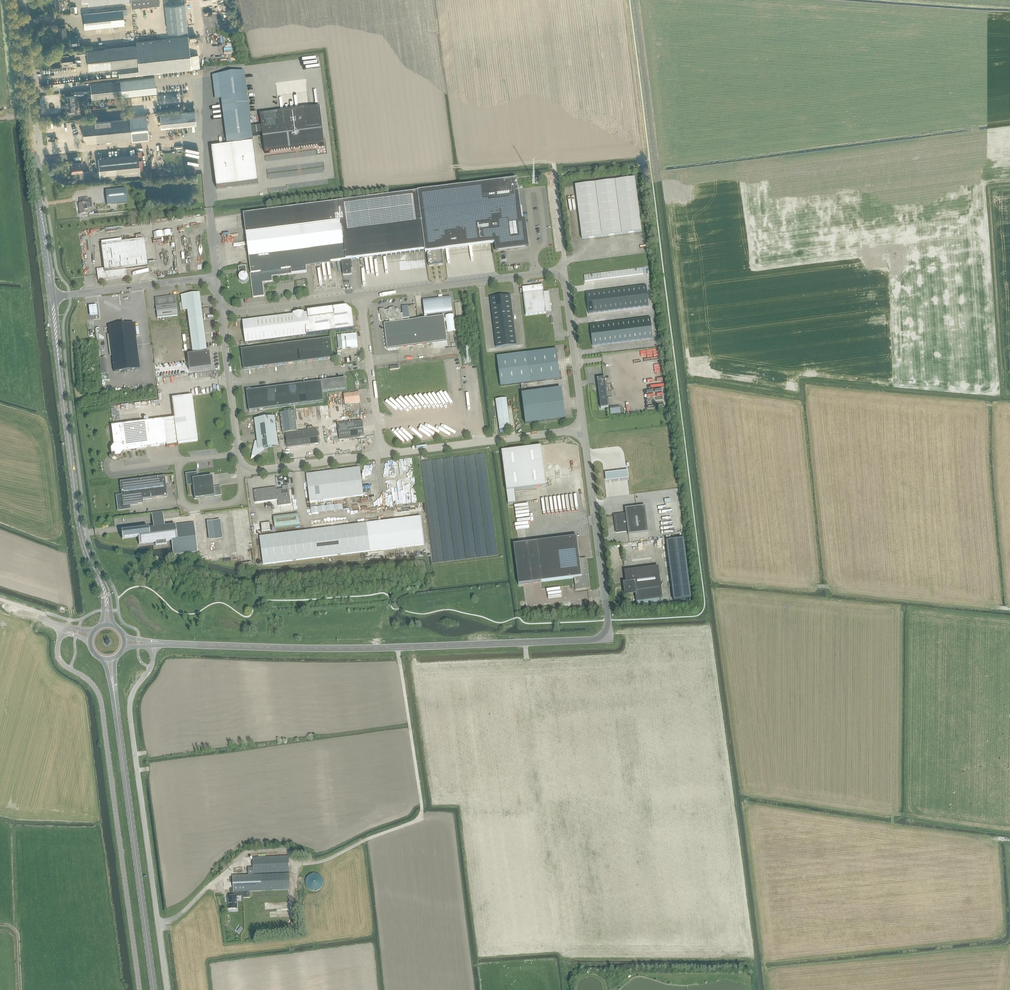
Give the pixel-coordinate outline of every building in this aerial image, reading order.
[(168,33),(187,31),(184,3),(165,5),(168,33)] [(96,13),(86,14),(83,14),(84,29),(124,25),(124,20),(123,14),(127,14),(127,9),(96,13)] [(59,36),(66,35),(65,27),(65,24),(61,25),(61,27),(58,27),(59,36)] [(119,76),(191,68),(188,36),(136,42),(136,45),(105,49),(104,46),(90,47),(90,50),(87,51),(89,71),(118,67),(119,76)] [(68,66),(76,65),(75,57),(72,57),(71,52),(61,54),(62,62),(60,63),(61,66),(68,65),(68,66)] [(244,72),(218,75),(222,107),(248,104),(244,72)] [(92,99),(122,96),(156,93),(154,77),(120,81),(90,84),(92,99)] [(78,105),(75,105),(74,95),(65,96),(67,110),(68,110),(68,114),(75,114),(74,109),(78,109),(78,105)] [(222,107),(227,147),(253,143),(248,104),(222,107)] [(261,126),(251,127),(252,136),(262,134),(265,153),(270,152),(270,151),(319,145),(319,146),(324,146),(319,107),(260,115),(261,126)] [(159,113),(160,125),(196,121),(194,110),(159,113)] [(107,118),(107,121),(104,121),(80,124),(87,141),(92,142),(132,138),(132,141),(149,139),(146,115),(129,116),(130,118),(119,120),(119,117),(107,118)] [(258,183),(253,143),(227,147),(212,149),(217,189),(258,183)] [(140,177),(144,177),(141,151),(137,151),(138,154),(98,158),(100,178),(140,174),(140,177)] [(184,160),(158,162),(160,176),(185,173),(184,160)] [(74,165),(71,166),(71,174),(75,174),(75,173),(79,172),(80,179),(84,179),(84,172),(82,172),(81,162),(74,163),(74,165)] [(641,231),(639,218),(634,178),(574,186),(581,239),(641,231)] [(417,192),(425,250),(425,253),(427,253),(428,266),(443,264),(441,250),(525,240),(517,179),(417,192)] [(125,189),(105,191),(107,205),(127,203),(125,189)] [(425,250),(417,192),(243,214),(251,273),(250,273),(253,297),(264,296),(263,283),(273,281),(272,277),(307,272),(306,266),(341,261),(343,274),(344,275),(351,274),(352,274),(351,269),(353,268),(351,260),(425,250)] [(80,204),(79,204),(80,214),(87,214),(87,208),(92,208),(91,205),(92,205),(91,199),(88,200),(88,198),(79,199),(80,204)] [(126,270),(148,267),(144,239),(101,245),(104,269),(97,270),(98,281),(127,277),(126,270)] [(584,281),(643,274),(643,268),(584,275),(584,281)] [(528,293),(523,293),(526,315),(546,313),(546,311),(551,311),(549,291),(543,292),(543,291),(543,290),(542,285),(528,287),(527,287),(528,293)] [(586,293),(588,313),(648,306),(646,285),(586,293)] [(182,310),(201,308),(199,293),(180,295),(182,310)] [(158,318),(178,315),(175,295),(155,298),(158,318)] [(443,298),(422,301),(424,315),(423,319),(426,318),(427,315),(445,313),(452,312),(450,297),(443,298)] [(96,305),(88,306),(90,316),(98,315),(96,305)] [(293,314),(242,321),(245,343),(352,328),(350,312),(345,307),(304,311),(293,313),(293,314)] [(384,309),(379,309),(379,315),(381,315),(382,321),(395,319),(395,322),(384,324),(387,349),(447,341),(444,321),(444,318),(444,316),(426,318),(423,319),(401,321),(400,310),(397,309),(394,309),(394,307),(389,308),(388,310),(384,310),(384,309)] [(188,320),(202,318),(201,308),(182,310),(187,310),(188,320)] [(446,318),(444,318),(444,321),(446,321),(447,330),(447,331),(455,330),(453,314),(445,316),(446,318)] [(592,346),(653,338),(650,317),(590,325),(592,346)] [(190,334),(204,333),(202,318),(188,320),(190,334)] [(115,371),(140,368),(134,323),(109,326),(115,371)] [(206,352),(204,333),(190,334),(192,354),(187,355),(189,370),(210,367),(209,352),(206,352)] [(341,335),(337,335),(338,349),(343,349),(358,347),(357,336),(356,333),(341,335)] [(323,360),(333,358),(331,338),(321,340),(323,360)] [(313,361),(323,360),(321,340),(311,341),(313,361)] [(303,362),(313,361),(311,341),(301,342),(303,362)] [(293,363),(303,362),(301,342),(291,343),(293,363)] [(283,365),(293,363),(291,343),(281,345),(283,365)] [(274,366),(283,365),(281,345),(271,346),(274,366)] [(264,367),(274,366),(271,346),(261,347),(264,367)] [(244,370),(264,367),(261,347),(241,350),(244,370)] [(559,374),(556,349),(496,357),(500,387),(555,379),(555,380),(561,380),(560,374),(559,374)] [(105,357),(99,358),(102,372),(107,372),(105,357)] [(337,379),(337,383),(338,390),(346,389),(345,378),(337,379)] [(608,408),(606,390),(607,390),(607,384),(605,384),(605,378),(597,379),(600,409),(608,408)] [(326,391),(325,384),(325,381),(306,383),(308,404),(323,402),(322,392),(326,391)] [(298,405),(308,404),(306,383),(296,385),(298,405)] [(326,391),(338,390),(337,383),(325,384),(326,391)] [(289,406),(298,405),(296,385),(286,386),(289,406)] [(279,407),(289,406),(286,386),(276,387),(279,407)] [(264,409),(279,407),(276,387),(261,389),(264,409)] [(249,411),(264,409),(261,389),(246,391),(249,411)] [(561,389),(521,394),(525,424),(565,419),(561,389)] [(345,404),(360,402),(359,392),(343,394),(345,404)] [(177,443),(197,441),(192,396),(171,398),(174,418),(163,420),(111,426),(113,426),(115,444),(114,445),(114,444),(113,445),(112,446),(111,447),(111,448),(110,448),(110,449),(110,450),(110,451),(110,452),(110,453),(111,453),(111,454),(111,455),(109,457),(110,458),(111,459),(112,459),(113,460),(114,460),(115,460),(115,457),(116,457),(117,457),(118,457),(119,457),(119,456),(120,456),(121,455),(122,455),(122,454),(122,453),(123,453),(123,452),(123,450),(166,445),(166,446),(166,447),(178,445),(177,443)] [(499,430),(510,428),(506,398),(495,400),(499,430)] [(287,448),(319,444),(317,429),(297,431),(294,411),(280,413),(283,433),(285,433),(287,448)] [(255,442),(253,454),(255,457),(264,450),(263,448),(273,447),(278,446),(274,416),(254,419),(257,441),(257,442),(255,442)] [(339,440),(364,437),(362,421),(337,424),(339,440)] [(565,443),(501,451),(506,491),(508,504),(516,503),(514,490),(546,486),(545,476),(569,473),(565,443)] [(310,502),(363,495),(360,468),(306,474),(310,502)] [(628,470),(605,473),(606,481),(629,478),(628,470)] [(220,486),(213,487),(212,476),(197,478),(196,473),(186,474),(188,485),(193,485),(194,499),(221,495),(220,486)] [(142,500),(167,496),(164,476),(120,482),(121,494),(116,495),(118,510),(130,509),(129,505),(143,503),(142,500)] [(253,490),(255,503),(278,500),(278,506),(291,504),(288,486),(282,486),(282,489),(276,490),(276,487),(253,490)] [(334,504),(318,507),(319,513),(335,510),(334,504)] [(628,534),(648,532),(645,506),(625,508),(625,513),(613,515),(616,533),(628,532),(628,534)] [(152,521),(163,519),(162,512),(151,513),(152,521)] [(273,517),(275,528),(300,525),(298,513),(273,517)] [(420,517),(260,537),(263,564),(389,549),(424,544),(420,517)] [(223,538),(221,519),(208,520),(210,539),(223,538)] [(261,523),(262,531),(270,530),(270,522),(261,523)] [(175,525),(164,526),(148,528),(121,531),(122,539),(138,537),(139,544),(155,542),(155,546),(166,544),(166,541),(171,540),(173,555),(197,552),(194,523),(175,525)] [(519,544),(513,545),(518,585),(521,584),(523,584),(528,583),(541,582),(574,578),(576,590),(588,589),(587,582),(589,582),(586,558),(579,559),(577,537),(519,544)] [(683,539),(666,541),(673,601),(691,598),(683,539)] [(625,582),(623,583),(623,587),(624,595),(635,593),(636,601),(661,598),(657,567),(624,571),(625,582)] [(289,872),(288,856),(252,857),(253,867),(247,867),(248,875),(232,875),(233,892),(234,896),(227,896),(228,909),(237,909),(237,896),(242,896),(242,898),(250,898),(250,891),(262,891),(290,889),(290,873),(253,875),(253,874),(289,872)] [(323,885),(324,883),(324,881),(323,880),(322,878),(321,876),(319,875),(318,874),(315,873),(313,874),(311,874),(309,875),(308,877),(307,878),(306,880),(306,881),(306,883),(306,884),(306,886),(307,887),(307,888),(308,889),(309,890),(311,891),(312,891),(314,892),(315,892),(317,891),(319,890),(321,889),(322,888),(323,885)]
